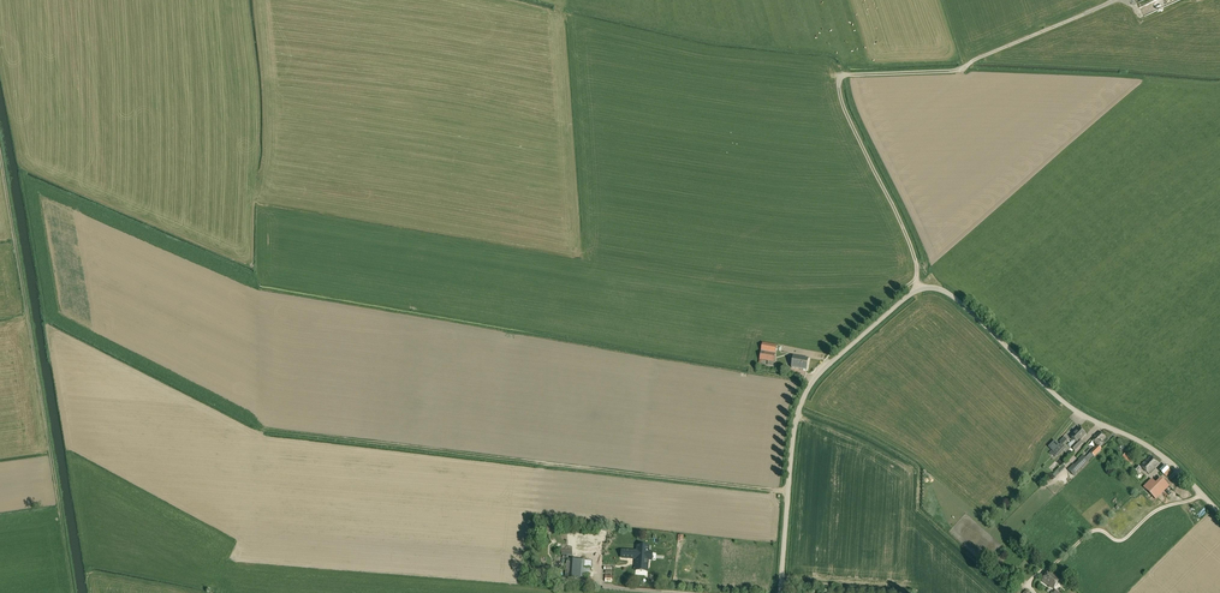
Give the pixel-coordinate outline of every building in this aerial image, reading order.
[(774,362),(774,363),(777,345),(763,343),(760,360),(767,361),(767,364),(773,365),(774,362)] [(806,371),(808,359),(793,356),(791,368),(806,371)] [(1076,443),(1071,448),(1075,452),(1083,444),(1080,441),(1086,435),(1079,428),(1070,437),(1076,443)] [(1106,437),(1099,432),(1091,440),(1098,446),(1091,453),(1094,456),(1101,449),(1099,447),(1103,443),(1102,442),(1106,437)] [(1065,448),(1060,443),(1049,455),(1051,456),(1054,453),(1057,456),(1065,448)] [(1134,460),(1126,453),(1123,456),(1132,463),(1134,460)] [(1075,477),(1089,462),(1083,456),(1069,471),(1075,477)] [(1158,464),(1150,456),(1140,466),(1148,474),(1158,464)] [(1168,469),(1165,466),(1160,471),(1163,474),(1168,469)] [(1152,480),(1144,487),(1156,499),(1169,486),(1161,479),(1156,484),(1152,480)] [(650,546),(637,545),(637,551),(622,550),(621,559),(636,560),(635,571),(648,572),(649,560),(653,561),(653,552),(649,552),(650,546)] [(603,548),(603,558),(616,559),(616,548),(603,548)] [(582,578),(583,574),(583,567),(584,560),(567,559),(565,576),(582,578)] [(602,559),(602,572),(616,572),(616,578),(626,578),(626,563),(616,563),(616,559),(602,559)] [(549,567),(530,566),(529,576),(548,578),(549,567)] [(1053,589),(1060,579),(1050,571),(1042,581),(1053,589)]
